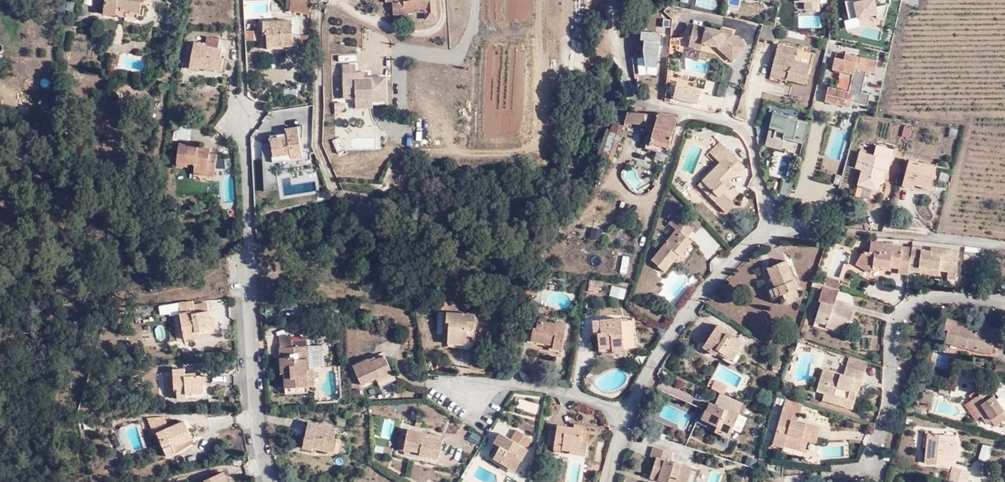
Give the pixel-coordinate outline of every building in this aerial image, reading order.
[(118,0),(106,0),(105,7),(117,8),(118,0)] [(122,1),(132,2),(133,4),(140,5),(140,8),(144,8),(145,0),(122,0),(122,1)] [(385,1),(392,1),(393,12),(424,12),(424,19),(436,19),(435,0),(385,0),(385,1)] [(821,0),(799,0),(799,1),(804,1),(805,10),(821,9),(821,0)] [(845,1),(849,20),(877,15),(877,17),(887,16),(889,4),(877,6),(875,0),(849,0),(845,1)] [(312,25),(314,9),(290,2),(288,11),(293,13),(291,19),(312,25)] [(696,17),(690,39),(703,42),(705,36),(720,40),(735,54),(748,39),(734,26),(735,23),(723,21),(722,24),(696,17)] [(760,38),(773,40),(775,27),(763,25),(760,38)] [(269,37),(269,49),(284,51),(284,54),(294,54),(301,54),(301,43),(295,43),(295,30),(266,29),(265,37),(269,37)] [(259,30),(246,31),(247,41),(259,40),(259,30)] [(645,31),(640,70),(657,72),(662,33),(645,31)] [(207,61),(208,51),(205,51),(206,43),(202,43),(202,33),(190,32),(189,40),(177,39),(174,64),(185,65),(185,59),(207,61)] [(790,73),(808,76),(813,58),(796,54),(799,42),(780,39),(773,65),(791,69),(790,73)] [(301,43),(301,54),(309,54),(310,43),(301,43)] [(119,46),(109,45),(108,55),(117,56),(119,46)] [(835,49),(833,61),(853,65),(849,82),(829,78),(825,93),(851,99),(852,93),(868,97),(871,85),(862,83),(867,63),(876,65),(878,52),(846,45),(844,51),(835,49)] [(356,65),(343,65),(344,99),(356,99),(356,109),(373,108),(373,102),(388,101),(387,77),(374,78),(374,77),(369,77),(364,77),(364,72),(356,73),(356,65)] [(791,69),(773,65),(772,70),(790,74),(790,73),(791,69)] [(698,105),(701,90),(676,84),(673,99),(698,105)] [(676,120),(673,114),(625,110),(624,121),(655,123),(651,136),(670,142),(676,120)] [(789,115),(774,111),(770,127),(776,128),(775,130),(784,132),(782,138),(804,144),(809,123),(789,118),(789,115)] [(287,151),(287,157),(299,155),(295,136),(311,133),(311,114),(292,116),(294,125),(286,126),(282,127),(282,129),(283,135),(266,138),(269,154),(287,151)] [(600,149),(615,154),(621,136),(622,136),(625,127),(613,123),(611,130),(607,128),(600,149)] [(903,126),(901,137),(909,139),(911,128),(903,126)] [(948,136),(957,136),(958,128),(949,128),(948,136)] [(265,132),(266,138),(283,135),(282,129),(265,132)] [(859,174),(879,179),(881,173),(886,170),(883,165),(886,158),(889,159),(896,138),(878,133),(874,144),(862,140),(857,157),(863,159),(859,174)] [(667,148),(670,142),(651,136),(649,143),(667,148)] [(713,151),(717,154),(726,144),(722,140),(713,151)] [(212,152),(205,151),(204,151),(192,149),(193,144),(193,142),(174,141),(172,160),(182,161),(189,162),(189,168),(202,170),(202,168),(211,169),(212,152)] [(715,188),(711,193),(729,209),(737,201),(733,197),(741,188),(729,178),(738,168),(732,163),(738,156),(739,155),(730,148),(726,144),(717,154),(721,158),(709,170),(704,177),(715,188)] [(902,171),(914,174),(929,178),(935,157),(908,150),(902,171)] [(270,160),(287,157),(287,151),(269,154),(270,160)] [(786,173),(790,157),(783,155),(779,171),(786,173)] [(738,156),(732,163),(738,168),(744,161),(738,156)] [(912,180),(914,174),(902,171),(900,177),(912,180)] [(715,188),(704,177),(703,176),(698,182),(711,193),(715,188)] [(789,198),(794,181),(784,178),(779,195),(789,198)] [(368,210),(357,205),(350,221),(361,226),(368,210)] [(679,261),(692,245),(687,242),(694,233),(674,217),(668,225),(676,232),(652,260),(658,266),(657,268),(663,274),(677,258),(679,261)] [(590,239),(601,241),(604,229),(592,226),(590,239)] [(903,269),(913,270),(913,266),(916,245),(896,243),(896,240),(876,238),(874,248),(869,246),(861,259),(875,268),(878,264),(886,266),(888,262),(903,264),(903,269)] [(917,241),(916,245),(913,266),(924,267),(925,264),(944,267),(953,268),(954,261),(963,262),(964,248),(951,246),(950,250),(928,247),(928,243),(917,241)] [(795,280),(790,270),(782,253),(764,261),(772,281),(767,283),(771,291),(780,287),(792,282),(795,280)] [(616,255),(615,273),(628,274),(629,256),(616,255)] [(961,276),(963,262),(954,261),(953,268),(953,269),(952,275),(961,276)] [(795,268),(790,270),(795,280),(799,278),(795,268)] [(825,269),(823,276),(838,281),(840,277),(837,277),(838,273),(825,269)] [(825,317),(840,323),(843,312),(849,313),(852,304),(833,298),(836,290),(838,281),(823,276),(814,273),(812,279),(821,282),(820,285),(817,294),(819,296),(814,311),(826,315),(825,317)] [(589,280),(588,291),(601,293),(602,282),(589,280)] [(795,289),(792,282),(780,287),(784,295),(795,289)] [(625,298),(626,287),(611,286),(609,296),(625,298)] [(185,337),(196,335),(195,330),(216,327),(214,316),(211,316),(208,300),(194,303),(193,299),(179,300),(181,311),(185,337)] [(472,309),(444,308),(444,317),(448,318),(447,337),(463,338),(464,323),(472,322),(472,309)] [(611,339),(612,344),(625,343),(625,339),(635,338),(633,314),(626,315),(626,312),(595,315),(597,340),(611,339)] [(976,318),(975,324),(968,323),(970,317),(946,312),(944,324),(946,324),(944,335),(977,342),(978,339),(992,342),(996,331),(1003,332),(1004,324),(1004,322),(988,318),(987,321),(976,318)] [(552,318),(535,316),(533,323),(531,322),(529,333),(553,337),(551,342),(561,344),(565,317),(553,315),(552,318)] [(838,328),(840,323),(825,317),(823,323),(838,328)] [(712,340),(732,353),(738,345),(736,344),(741,336),(725,326),(726,324),(716,318),(702,339),(710,344),(712,340)] [(280,333),(280,344),(293,343),(292,333),(280,333)] [(286,385),(308,384),(307,365),(310,365),(309,342),(293,343),(280,344),(282,370),(285,370),(286,385)] [(383,348),(368,355),(370,358),(384,352),(383,348)] [(850,350),(846,361),(865,368),(869,357),(850,350)] [(368,355),(353,362),(362,381),(377,374),(378,376),(393,369),(384,352),(370,358),(368,355)] [(781,356),(775,354),(771,362),(777,364),(781,356)] [(993,374),(1003,377),(1004,367),(1004,360),(996,359),(993,374)] [(846,392),(854,396),(865,368),(846,361),(843,370),(823,362),(816,381),(825,385),(824,388),(844,395),(846,392)] [(174,374),(174,388),(167,388),(167,395),(177,395),(178,396),(186,396),(186,392),(203,391),(202,381),(206,381),(206,372),(190,374),(189,372),(184,372),(184,367),(173,368),(174,374)] [(715,375),(711,384),(720,388),(723,389),(727,380),(715,375)] [(968,393),(971,397),(984,388),(981,384),(968,393)] [(971,397),(982,412),(986,420),(992,416),(996,422),(1004,416),(1004,406),(1004,407),(989,384),(984,388),(971,397)] [(720,428),(727,432),(739,408),(738,408),(739,405),(743,407),(746,400),(723,389),(720,388),(714,399),(711,397),(707,404),(705,404),(701,413),(722,423),(720,428)] [(851,404),(854,396),(846,392),(844,395),(824,388),(822,392),(851,404)] [(789,393),(786,401),(803,407),(806,399),(789,393)] [(975,416),(982,412),(971,397),(965,401),(975,416)] [(803,407),(786,401),(774,437),(784,440),(786,435),(806,443),(809,435),(819,437),(824,422),(809,417),(806,423),(799,420),(803,407)] [(164,416),(153,418),(149,418),(155,433),(158,432),(168,455),(176,451),(174,446),(193,437),(185,420),(169,426),(164,416)] [(346,417),(338,416),(336,423),(344,425),(346,417)] [(313,444),(333,449),(336,437),(336,436),(333,435),(335,429),(318,426),(318,422),(308,420),(302,446),(311,448),(313,444)] [(592,449),(593,436),(586,436),(587,423),(562,421),(562,424),(555,423),(554,439),(560,440),(560,443),(576,444),(576,448),(592,449)] [(594,424),(587,423),(586,436),(593,436),(594,424)] [(503,441),(496,453),(505,458),(506,456),(519,464),(532,443),(530,442),(527,440),(531,433),(534,434),(535,432),(521,424),(516,434),(503,427),(497,438),(500,439),(503,441)] [(421,449),(441,452),(444,434),(440,433),(427,430),(427,427),(410,425),(407,442),(422,444),(421,449)] [(466,439),(476,447),(485,437),(474,428),(466,439)] [(955,432),(927,428),(923,458),(947,461),(947,453),(957,454),(958,440),(955,439),(955,432)] [(336,437),(333,449),(344,451),(347,439),(336,437)] [(493,451),(496,453),(503,441),(500,439),(493,451)] [(687,471),(690,454),(673,451),(672,454),(666,453),(668,443),(649,440),(647,451),(654,452),(651,470),(669,473),(671,465),(680,467),(680,469),(687,471)] [(982,440),(978,455),(987,458),(992,442),(982,440)] [(698,455),(690,454),(687,471),(686,476),(686,477),(688,478),(689,478),(691,477),(692,476),(693,475),(694,474),(695,472),(695,470),(698,455)] [(952,464),(947,476),(964,481),(968,469),(952,464)] [(671,465),(669,473),(686,476),(687,471),(680,469),(680,467),(671,465)] [(224,471),(205,480),(207,481),(229,481),(224,471)]
